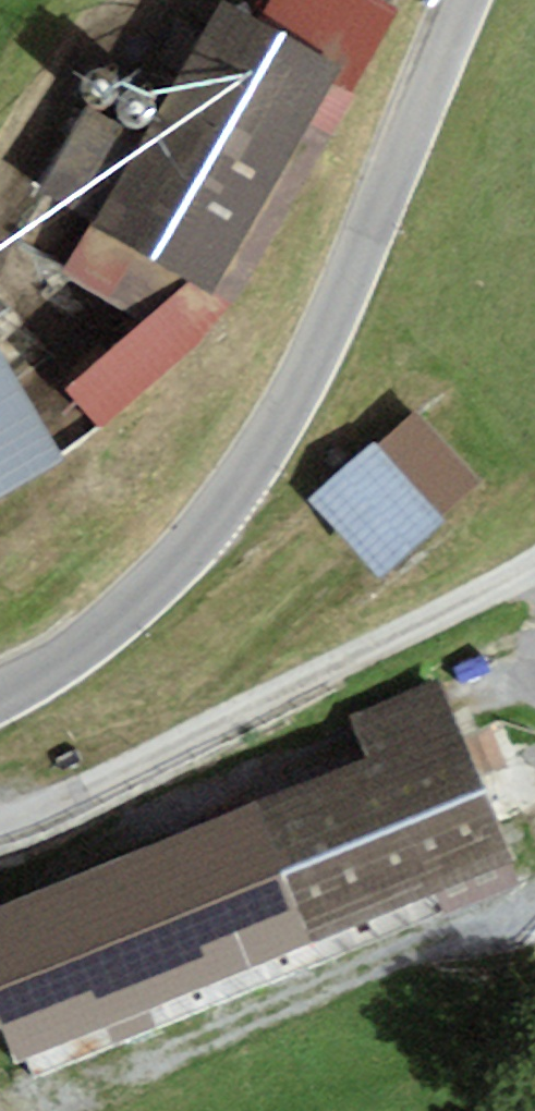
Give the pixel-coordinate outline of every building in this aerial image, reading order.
[(257,22),(342,71),(334,85),(353,95),(402,10),(384,0),(270,0),(257,22)] [(257,22),(221,1),(158,108),(106,77),(38,193),(94,225),(212,294),(334,85),(342,71),(257,22)] [(230,306),(353,95),(334,85),(212,294),(230,306)] [(230,306),(212,294),(94,225),(62,272),(149,321),(67,390),(100,430),(230,306)] [(63,459),(0,355),(0,497),(63,459)] [(379,446),(441,515),(478,482),(416,413),(379,446)] [(374,441),(308,500),(380,579),(445,520),(441,515),(379,446),(374,441)] [(250,806),(306,947),(515,864),(444,680),(347,717),(363,759),(250,806)] [(250,806),(0,904),(0,1030),(3,1029),(15,1061),(306,947),(250,806)]
